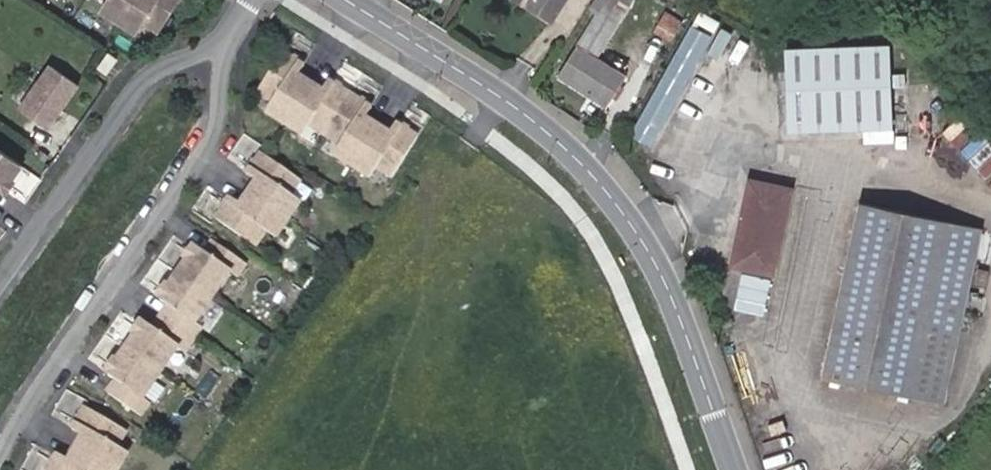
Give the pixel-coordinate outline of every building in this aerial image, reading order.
[(116,0),(109,0),(104,7),(109,11),(116,0)] [(109,11),(136,28),(142,17),(147,20),(163,30),(181,0),(116,0),(109,11)] [(549,20),(562,0),(519,0),(549,20)] [(605,105),(624,74),(596,57),(631,0),(594,0),(588,9),(596,14),(559,76),(605,105)] [(691,24),(631,134),(649,145),(710,36),(697,28),(699,25),(714,33),(720,22),(700,11),(692,25),(691,24)] [(141,31),(147,20),(142,17),(136,28),(141,31)] [(105,67),(116,52),(108,47),(98,62),(105,67)] [(888,47),(786,51),(790,129),(892,126),(888,47)] [(363,118),(370,107),(327,81),(321,92),(296,76),(303,66),(281,52),(258,90),(274,100),(279,103),(272,114),(299,131),(306,120),(311,123),(342,142),(347,146),(340,156),(367,173),(373,162),(379,166),(394,175),(417,137),(395,123),(388,133),(363,118)] [(49,124),(79,80),(52,61),(21,104),(49,124)] [(272,114),(279,103),(274,100),(267,111),(272,114)] [(304,134),(311,123),(306,120),(299,131),(304,134)] [(340,156),(347,146),(342,142),(335,153),(340,156)] [(4,190),(22,164),(0,149),(0,187),(4,190)] [(256,246),(301,181),(263,154),(248,175),(258,182),(242,206),(231,199),(217,219),(256,246)] [(372,176),(379,166),(373,162),(367,173),(372,176)] [(790,188),(748,179),(730,265),(772,273),(790,188)] [(981,229),(859,204),(822,375),(942,401),(968,285),(979,287),(984,266),(974,264),(981,229)] [(203,327),(197,323),(233,272),(239,276),(247,265),(214,242),(205,254),(197,248),(161,300),(169,306),(153,329),(145,323),(109,375),(117,380),(108,393),(142,416),(150,404),(143,400),(179,349),(185,353),(203,327)] [(764,289),(766,277),(734,270),(732,282),(764,289)] [(115,453),(127,431),(86,407),(73,429),(84,435),(70,461),(59,454),(50,469),(119,469),(125,459),(115,453)]
